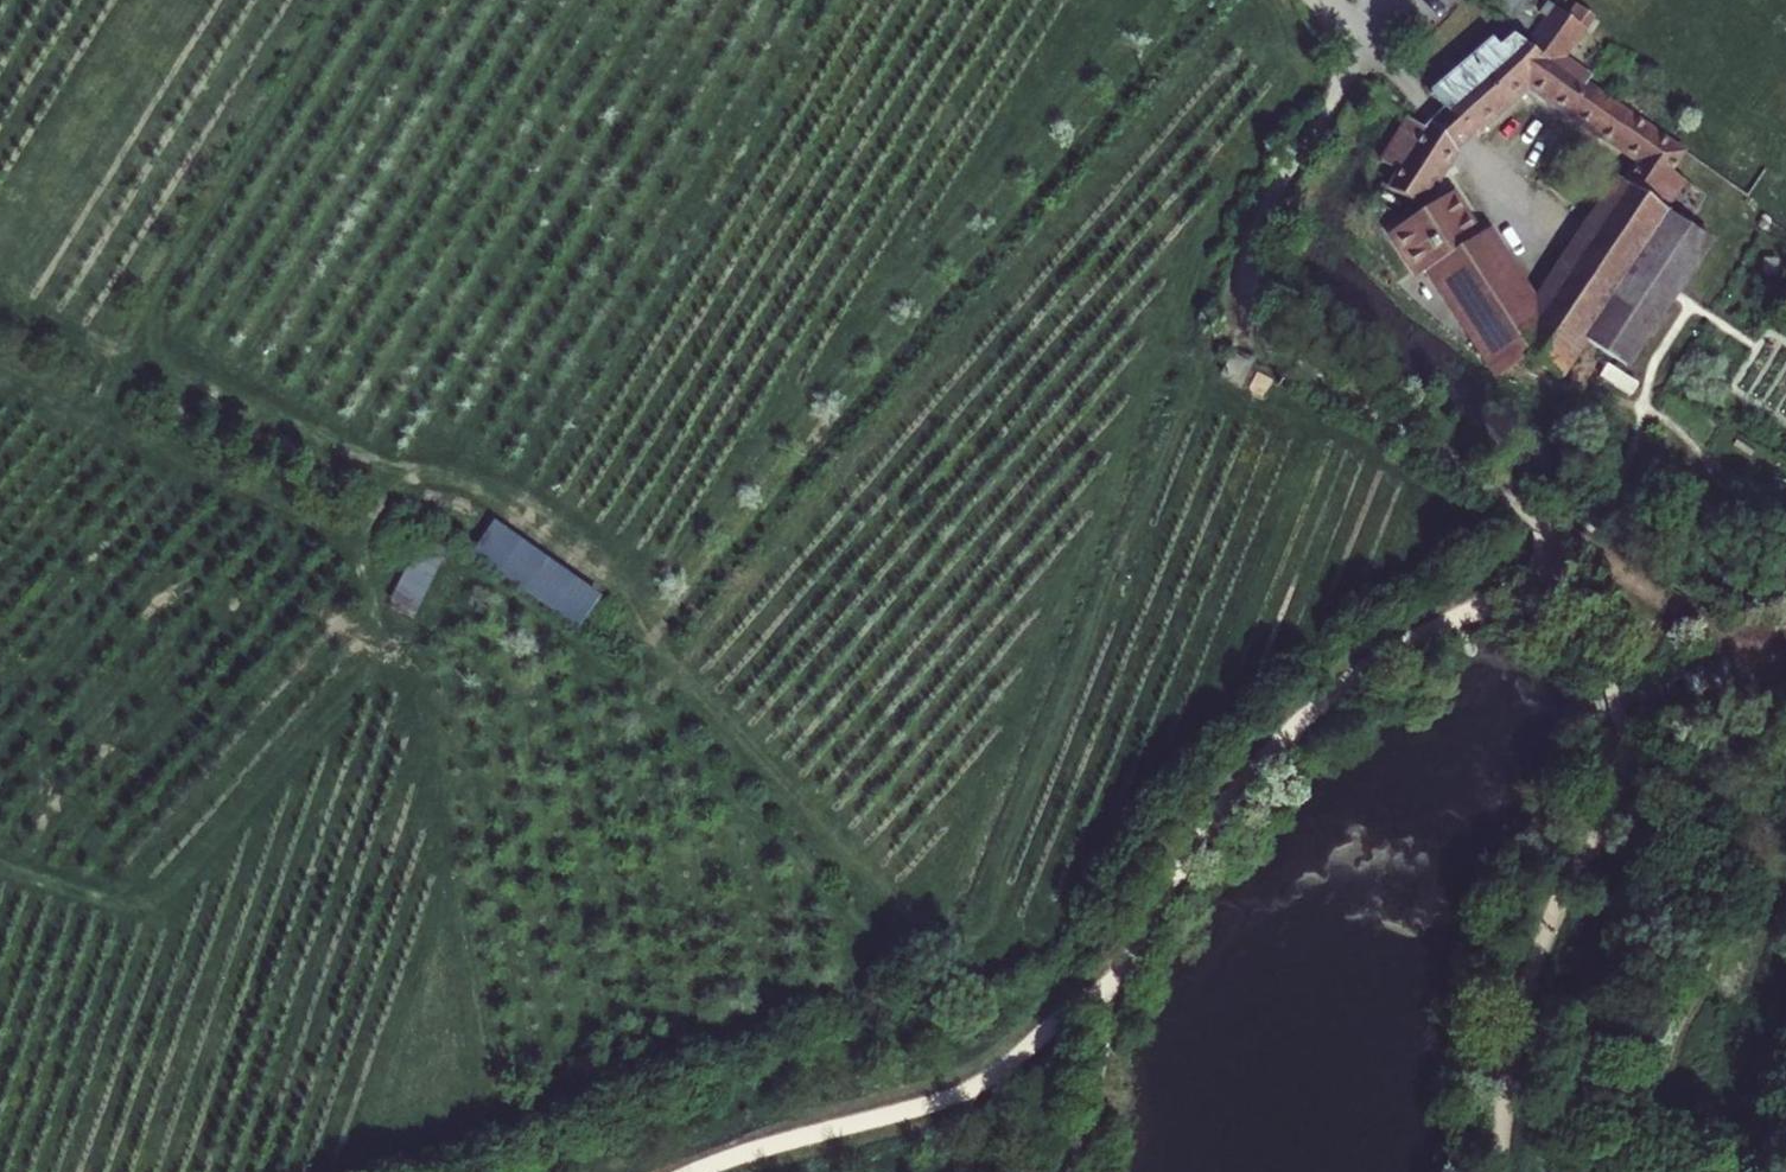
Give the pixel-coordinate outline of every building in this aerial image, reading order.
[(1428,122),(1422,130),(1404,118),(1377,159),(1396,171),(1388,185),(1414,203),(1422,191),(1494,308),(1481,328),(1556,376),(1582,336),(1663,211),(1661,209),(1680,180),(1667,171),(1680,151),(1580,84),(1586,73),(1561,56),(1580,27),(1549,5),(1523,44),(1508,33),(1494,45),(1487,37),(1427,92),(1438,105),(1426,118),(1428,122)] [(1705,238),(1663,211),(1582,336),(1624,363),(1705,238)] [(404,565),(396,603),(424,609),(432,571),(404,565)]
